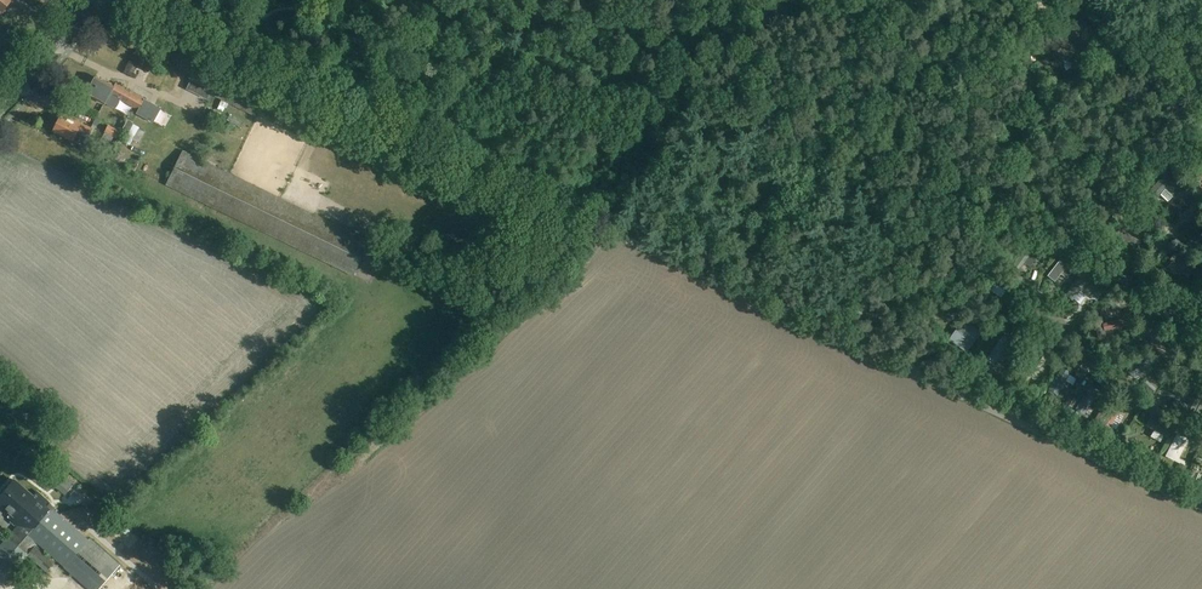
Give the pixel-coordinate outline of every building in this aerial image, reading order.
[(4,13),(13,0),(0,0),(0,11),(4,13)] [(139,68),(148,72),(154,61),(138,54),(136,58),(143,61),(139,68)] [(255,116),(266,92),(201,60),(191,79),(213,90),(211,94),(255,116)] [(87,92),(104,101),(115,107),(119,99),(139,110),(137,113),(153,121),(160,109),(144,100),(145,98),(116,82),(114,84),(110,82),(108,84),(95,77),(87,92)] [(62,114),(54,130),(74,140),(83,144),(87,135),(92,127),(76,119),(75,121),(62,114)] [(131,123),(126,120),(121,129),(127,132),(131,123)] [(108,125),(105,132),(116,138),(120,131),(108,125)] [(353,274),(369,241),(183,151),(167,184),(353,274)] [(1193,174),(1201,181),(1201,162),(1193,174)] [(146,198),(151,186),(144,183),(139,196),(146,198)] [(1071,250),(1066,256),(1072,260),(1077,254),(1071,250)] [(1008,328),(1003,335),(1007,338),(1012,331),(1008,328)] [(1037,349),(1033,354),(1039,359),(1043,354),(1037,349)] [(1008,376),(1016,383),(1032,362),(1023,356),(1008,376)] [(1127,371),(1131,378),(1147,370),(1143,363),(1127,371)] [(1054,368),(1043,391),(1050,395),(1062,372),(1054,368)] [(1155,388),(1146,380),(1142,385),(1151,393),(1155,388)] [(1076,400),(1070,396),(1065,403),(1072,407),(1076,400)] [(1092,427),(1100,432),(1114,409),(1106,404),(1092,427)] [(1130,445),(1122,440),(1119,445),(1126,450),(1130,445)] [(1157,459),(1165,462),(1172,443),(1163,441),(1157,459)] [(1197,451),(1193,460),(1201,464),(1201,454),(1197,451)] [(1187,466),(1180,462),(1176,470),(1183,473),(1187,466)] [(1201,474),(1195,471),(1191,480),(1198,483),(1201,474)] [(111,479),(100,489),(108,497),(119,487),(111,479)] [(0,546),(0,581),(3,583),(27,554),(46,572),(55,561),(88,588),(98,588),(120,564),(36,492),(33,496),(15,481),(0,498),(0,502),(17,516),(12,521),(18,526),(0,546)] [(108,497),(113,503),(128,490),(123,484),(108,497)]
